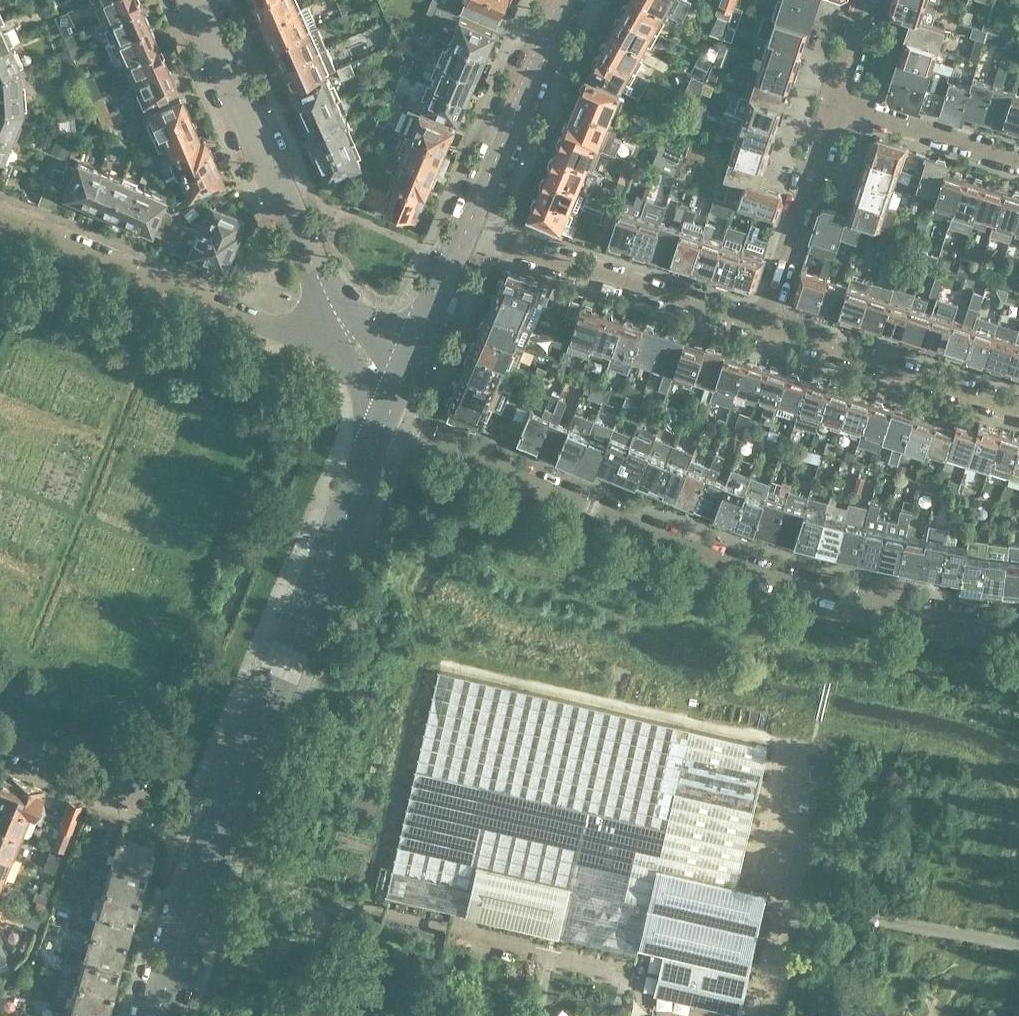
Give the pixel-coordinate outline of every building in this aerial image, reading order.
[(98,6),(94,8),(100,21),(138,4),(138,2),(138,0),(96,0),(98,6)] [(256,1),(257,2),(255,6),(258,11),(261,12),(265,22),(300,7),(297,0),(258,0),(256,1)] [(343,14),(347,12),(348,9),(344,0),(337,0),(343,14)] [(450,41),(483,55),(485,52),(488,51),(490,46),(489,41),(493,32),(465,19),(466,18),(461,16),(460,17),(454,15),(453,7),(437,0),(432,0),(427,12),(457,25),(450,41)] [(462,6),(498,22),(502,11),(506,10),(510,1),(507,0),(465,0),(462,6)] [(622,9),(623,13),(622,14),(654,30),(662,17),(680,26),(684,20),(682,19),(676,16),(665,11),(643,0),(630,0),(629,3),(624,4),(622,9)] [(665,11),(676,16),(682,19),(691,0),(643,0),(665,11)] [(717,12),(729,18),(735,0),(722,0),(717,12)] [(776,18),(808,29),(809,27),(812,25),(813,21),(812,18),(815,9),(786,0),(781,0),(776,18)] [(815,9),(815,7),(818,5),(820,0),(786,0),(815,9)] [(924,0),(892,0),(890,6),(893,12),(914,19),(914,18),(921,19),(932,23),(939,5),(927,1),(924,0)] [(49,9),(46,2),(38,6),(41,12),(49,9)] [(143,13),(138,4),(104,20),(108,28),(104,29),(110,41),(148,25),(147,22),(148,18),(146,14),(143,13)] [(307,4),(300,7),(265,22),(269,30),(268,34),(270,40),(274,41),(275,43),(315,26),(316,25),(307,4)] [(734,5),(728,24),(736,27),(742,8),(734,5)] [(972,13),(964,11),(962,17),(966,18),(964,24),(968,25),(972,13)] [(352,20),(348,12),(347,12),(343,14),(335,17),(339,26),(352,20)] [(616,25),(612,33),(644,50),(644,49),(654,30),(622,14),(621,16),(617,17),(615,22),(616,25)] [(764,14),(757,34),(769,38),(802,48),(805,39),(808,37),(810,33),(808,30),(808,29),(776,18),(764,14)] [(0,21),(0,47),(10,43),(4,29),(11,26),(8,18),(1,22),(0,21)] [(914,19),(907,39),(939,49),(946,28),(921,19),(914,18),(914,19)] [(65,35),(75,31),(70,19),(60,24),(65,35)] [(1002,34),(1004,27),(986,22),(984,28),(1002,34)] [(148,25),(114,40),(104,44),(114,64),(123,61),(157,46),(153,35),(154,33),(152,28),(148,26),(148,25)] [(728,25),(724,38),(732,40),(736,28),(728,25)] [(315,26),(275,43),(279,52),(277,56),(280,61),(283,62),(284,64),(319,49),(324,47),(315,26)] [(987,31),(970,26),(967,35),(984,41),(987,31)] [(447,49),(441,63),(474,77),(475,74),(479,73),(481,68),(480,64),(483,55),(450,41),(424,29),(420,37),(447,49)] [(383,40),(386,46),(397,41),(393,30),(386,33),(383,40)] [(1002,47),(1005,37),(988,31),(984,42),(1002,47)] [(601,52),(601,53),(633,69),(640,57),(664,69),(668,62),(644,50),(612,33),(607,42),(603,43),(600,48),(601,52)] [(72,34),(65,37),(74,58),(82,54),(72,34)] [(1008,37),(1004,48),(1018,52),(1018,40),(1008,37)] [(769,38),(763,58),(795,68),(796,66),(799,65),(801,60),(799,56),(802,48),(769,38)] [(969,58),(978,61),(984,41),(975,38),(969,58)] [(904,48),(901,59),(932,69),(939,49),(907,39),(904,40),(902,46),(904,48)] [(0,47),(0,72),(18,65),(20,64),(10,43),(0,47)] [(157,46),(123,61),(132,81),(166,66),(162,56),(163,53),(161,49),(158,48),(157,46)] [(710,46),(706,55),(714,59),(718,50),(710,46)] [(731,49),(722,46),(716,61),(726,64),(731,49)] [(60,62),(73,62),(67,47),(55,52),(60,62)] [(319,49),(284,64),(288,73),(287,77),(289,82),(293,83),(294,86),(300,84),(334,70),(324,47),(319,50),(319,49)] [(594,65),(590,72),(593,73),(593,75),(622,88),(639,96),(649,77),(633,69),(601,53),(600,55),(595,56),(593,60),(594,65)] [(757,76),(756,78),(789,88),(792,79),(795,78),(797,72),(795,69),(795,68),(763,58),(757,76)] [(932,69),(901,59),(898,67),(895,67),(893,73),(895,76),(894,78),(945,94),(952,75),(941,71),(932,69)] [(351,62),(337,68),(342,79),(356,73),(351,62)] [(402,63),(399,71),(411,76),(415,68),(402,63)] [(441,63),(432,85),(465,98),(469,88),(473,86),(475,81),(474,77),(441,63)] [(695,63),(690,73),(702,79),(707,69),(695,63)] [(943,63),(941,71),(952,75),(954,67),(943,63)] [(0,72),(0,106),(20,115),(22,115),(24,110),(20,65),(20,64),(18,65),(0,72)] [(712,64),(707,77),(714,81),(720,67),(712,64)] [(993,83),(983,115),(993,119),(994,122),(1000,124),(1002,122),(1003,122),(1013,90),(1003,86),(1008,66),(1000,64),(993,83)] [(166,66),(132,81),(139,98),(141,98),(142,102),(175,87),(171,77),(173,74),(170,69),(167,68),(166,66)] [(938,109),(938,111),(951,115),(951,118),(957,120),(960,118),(961,118),(970,85),(959,82),(962,69),(954,67),(952,75),(945,94),(940,109),(938,109)] [(82,78),(90,75),(87,69),(79,72),(82,78)] [(302,87),(295,90),(300,99),(298,103),(300,107),(304,108),(305,112),(338,98),(327,74),(301,86),(302,87)] [(96,85),(92,75),(83,79),(87,90),(96,85)] [(583,89),(576,105),(610,119),(622,93),(591,78),(588,76),(587,79),(583,80),(580,86),(583,89)] [(970,85),(961,118),(962,118),(965,110),(973,112),(973,115),(980,117),(982,115),(983,115),(993,83),(973,77),(970,85)] [(754,84),(750,98),(782,107),(783,106),(786,105),(788,100),(786,97),(789,88),(756,78),(754,84)] [(945,94),(894,78),(890,93),(892,99),(921,108),(921,106),(938,111),(938,109),(940,109),(945,94)] [(710,95),(713,86),(704,83),(701,92),(710,95)] [(422,107),(428,110),(429,109),(456,120),(460,110),(464,108),(466,103),(465,99),(465,98),(432,85),(426,97),(418,94),(416,98),(411,96),(408,104),(421,110),(422,107)] [(1003,122),(1006,123),(1006,126),(1012,128),(1015,126),(1018,127),(1018,91),(1013,90),(1003,122)] [(93,101),(98,116),(109,111),(103,96),(93,101)] [(148,114),(147,115),(150,121),(146,123),(152,136),(156,135),(190,119),(189,116),(190,113),(188,107),(184,106),(180,96),(147,111),(148,114)] [(338,98),(305,112),(306,113),(304,117),(307,123),(310,124),(315,133),(309,135),(310,135),(347,119),(338,98)] [(727,102),(723,111),(776,127),(779,118),(782,117),(784,112),(782,109),(782,107),(750,98),(746,108),(727,102)] [(79,101),(68,102),(69,115),(80,114),(79,101)] [(566,121),(563,128),(565,131),(564,133),(597,147),(599,148),(608,128),(611,120),(610,119),(576,105),(569,121),(566,121)] [(12,138),(22,115),(20,115),(0,106),(0,132),(12,138)] [(672,106),(669,114),(684,121),(688,113),(672,106)] [(103,127),(122,118),(117,108),(109,111),(98,116),(103,127)] [(385,125),(409,135),(444,150),(448,139),(451,140),(455,130),(452,129),(453,126),(426,115),(427,113),(420,110),(413,127),(388,117),(385,125)] [(720,110),(718,118),(732,122),(729,134),(731,135),(750,141),(759,144),(769,147),(770,145),(773,144),(774,139),(773,136),(776,127),(723,111),(720,110)] [(381,114),(377,122),(385,125),(388,117),(381,114)] [(190,119),(156,135),(152,136),(158,151),(161,150),(164,156),(168,155),(204,139),(203,136),(199,138),(195,130),(197,127),(194,121),(191,120),(190,119)] [(347,119),(310,135),(314,144),(313,148),(315,154),(319,155),(319,157),(352,142),(353,141),(345,121),(347,120),(347,119)] [(119,131),(116,122),(108,125),(112,135),(119,131)] [(376,127),(370,142),(378,146),(384,131),(376,127)] [(3,159),(12,138),(0,132),(0,157),(3,159)] [(556,153),(555,153),(588,167),(593,169),(602,149),(599,148),(597,147),(564,133),(564,134),(560,135),(558,141),(560,144),(559,145),(559,146),(557,153),(556,153)] [(726,133),(720,154),(722,155),(731,157),(742,161),(763,167),(763,165),(766,164),(768,159),(766,156),(769,147),(759,144),(750,141),(731,135),(729,134),(726,133)] [(691,134),(688,144),(696,146),(699,137),(691,134)] [(409,135),(400,158),(437,174),(437,173),(434,172),(439,161),(442,161),(446,152),(443,151),(444,150),(409,135)] [(874,141),(868,156),(900,166),(901,167),(921,174),(926,157),(924,156),(925,154),(907,148),(907,146),(880,137),(874,141)] [(50,153),(67,160),(73,146),(56,139),(50,153)] [(204,139),(168,155),(177,175),(214,160),(212,156),(214,153),(211,147),(207,146),(204,139)] [(120,145),(113,140),(108,150),(114,152),(120,145)] [(363,164),(353,141),(352,142),(319,157),(320,158),(319,162),(322,168),(325,169),(329,178),(337,175),(339,179),(348,175),(346,171),(352,168),(356,177),(359,178),(364,168),(364,167),(363,164)] [(674,174),(682,153),(662,144),(653,165),(674,174)] [(690,145),(687,154),(715,163),(727,170),(725,176),(729,178),(757,185),(763,167),(742,161),(731,157),(722,155),(690,145)] [(551,165),(547,175),(579,188),(588,192),(597,171),(593,169),(588,167),(555,153),(555,155),(551,156),(549,162),(551,165)] [(917,187),(912,204),(909,214),(916,216),(921,200),(922,200),(926,190),(937,194),(948,162),(946,161),(946,158),(940,156),(937,158),(925,154),(924,156),(926,157),(921,174),(918,185),(917,187)] [(140,159),(146,164),(152,161),(150,155),(140,159)] [(901,167),(900,166),(868,156),(868,158),(864,159),(862,165),(865,167),(862,176),(894,187),(901,167)] [(1,186),(0,186),(6,175),(10,162),(3,159),(0,157),(0,186),(1,186)] [(65,186),(63,191),(66,193),(66,196),(72,199),(75,197),(85,201),(99,169),(79,161),(80,159),(77,158),(73,168),(65,186)] [(400,158),(391,179),(426,194),(430,182),(433,183),(437,174),(400,158)] [(156,160),(146,164),(153,170),(158,167),(156,160)] [(214,160),(177,175),(185,192),(188,191),(189,194),(222,180),(218,171),(220,167),(217,161),(214,160)] [(948,162),(937,194),(934,202),(955,209),(965,177),(964,176),(963,173),(957,171),(954,174),(946,171),(948,162)] [(65,186),(73,168),(67,165),(64,172),(60,182),(59,184),(65,186)] [(151,170),(143,166),(137,178),(145,182),(151,170)] [(49,177),(60,182),(64,172),(53,167),(49,177)] [(368,196),(387,203),(388,204),(387,206),(416,217),(417,214),(419,215),(424,204),(422,203),(426,194),(391,179),(390,180),(396,182),(392,191),(380,186),(379,188),(375,186),(379,175),(364,168),(359,178),(355,188),(369,194),(368,196)] [(99,169),(85,201),(95,205),(95,208),(101,211),(105,209),(107,210),(121,178),(99,169)] [(629,175),(620,171),(617,179),(626,183),(629,175)] [(542,186),(538,195),(570,209),(579,213),(588,192),(579,188),(547,175),(543,177),(540,183),(542,186)] [(894,187),(862,176),(859,186),(855,187),(854,192),(856,195),(855,196),(888,206),(894,187)] [(49,177),(38,202),(49,207),(59,184),(60,182),(49,177)] [(965,177),(955,209),(974,215),(984,183),(983,183),(983,180),(977,177),(974,180),(965,177)] [(121,178),(107,210),(108,211),(109,214),(115,217),(119,215),(129,220),(143,188),(121,178)] [(729,178),(722,199),(738,204),(772,215),(776,217),(782,198),(779,193),(757,185),(756,186),(745,183),(729,178)] [(626,183),(617,179),(613,188),(622,192),(626,183)] [(984,183),(974,215),(971,224),(991,230),(994,222),(1004,190),(995,187),(995,183),(989,181),(986,184),(984,183)] [(167,198),(143,188),(129,220),(138,223),(138,226),(145,229),(148,228),(151,229),(152,228),(163,233),(172,212),(163,208),(167,198)] [(994,222),(990,234),(1010,239),(1014,228),(1018,212),(1018,191),(1016,190),(1013,193),(1004,190),(994,222)] [(199,202),(195,193),(176,201),(180,210),(199,202)] [(533,206),(529,216),(561,230),(572,234),(576,225),(574,224),(565,220),(570,209),(538,195),(538,196),(534,198),(532,203),(533,206)] [(611,229),(607,239),(610,240),(611,243),(617,245),(619,243),(629,246),(630,247),(640,214),(645,198),(635,195),(632,203),(620,200),(618,207),(614,221),(611,229)] [(895,209),(888,206),(855,196),(849,215),(881,227),(889,229),(895,209)] [(665,214),(667,201),(646,198),(644,210),(665,214)] [(713,198),(709,210),(730,217),(731,212),(734,205),(722,201),(713,198)] [(202,211),(195,227),(197,228),(196,229),(196,230),(231,245),(232,242),(236,240),(239,234),(237,231),(237,229),(236,229),(242,215),(237,213),(235,209),(229,206),(226,208),(221,206),(221,208),(214,205),(209,208),(207,211),(206,210),(205,212),(202,211)] [(687,208),(677,205),(673,216),(683,220),(687,208)] [(681,227),(670,260),(679,263),(680,266),(686,268),(689,266),(691,266),(701,234),(702,234),(704,227),(693,223),(697,211),(687,208),(681,227)] [(820,210),(811,239),(813,240),(814,237),(838,245),(842,233),(857,238),(863,221),(849,215),(826,208),(820,210)] [(174,211),(172,212),(163,233),(174,237),(171,244),(187,250),(196,230),(196,229),(183,223),(184,222),(178,210),(174,212),(174,211)] [(640,214),(630,247),(631,250),(637,252),(640,250),(650,253),(661,221),(640,214)] [(927,220),(913,216),(911,224),(924,229),(927,220)] [(601,225),(611,229),(614,221),(604,218),(601,225)] [(661,221),(650,253),(651,254),(651,256),(658,258),(660,256),(670,260),(681,227),(661,221)] [(701,234),(691,266),(700,269),(701,272),(707,274),(709,272),(712,273),(722,241),(712,237),(716,225),(706,222),(702,234),(701,234)] [(743,248),(733,280),(748,285),(754,282),(763,255),(768,240),(756,236),(759,226),(751,223),(749,231),(743,248)] [(722,241),(712,273),(721,276),(721,279),(727,281),(730,279),(733,280),(743,248),(749,231),(728,224),(723,241),(722,241)] [(598,236),(607,239),(611,229),(601,225),(598,236)] [(196,230),(187,250),(191,252),(191,255),(197,257),(201,256),(222,265),(223,262),(226,262),(229,255),(228,252),(231,245),(196,230)] [(850,236),(842,234),(839,243),(847,245),(850,236)] [(807,249),(808,249),(811,251),(812,250),(834,257),(838,245),(814,237),(813,240),(811,239),(807,249)] [(934,263),(937,254),(919,248),(916,258),(934,263)] [(792,295),(793,295),(795,300),(817,308),(827,276),(828,276),(834,258),(826,256),(820,274),(805,269),(805,270),(801,269),(792,295)] [(940,256),(937,266),(947,270),(951,259),(940,256)] [(960,261),(957,270),(976,276),(979,268),(960,261)] [(980,268),(977,276),(993,281),(996,273),(980,268)] [(497,291),(532,303),(538,291),(541,292),(544,286),(543,286),(544,282),(506,270),(503,277),(500,277),(497,284),(499,288),(497,291)] [(1011,275),(1000,271),(996,283),(1007,287),(1011,275)] [(936,296),(942,278),(933,275),(927,293),(936,296)] [(827,276),(817,308),(818,308),(820,311),(826,313),(829,312),(838,315),(848,285),(828,278),(829,277),(827,276)] [(1017,282),(1010,280),(1008,288),(1015,290),(1017,282)] [(869,291),(859,321),(860,322),(862,325),(867,327),(871,325),(880,328),(890,298),(893,287),(883,283),(880,295),(869,291)] [(848,285),(838,315),(839,315),(840,317),(847,320),(850,318),(859,321),(869,291),(848,285)] [(890,298),(880,328),(881,329),(882,331),(889,333),(892,332),(901,335),(911,305),(914,293),(894,286),(890,298)] [(1005,301),(1009,292),(997,289),(997,291),(1001,300),(1005,301)] [(493,301),(489,311),(524,324),(532,326),(540,306),(532,303),(497,291),(494,292),(491,298),(493,301)] [(953,318),(943,348),(945,348),(946,351),(952,353),(955,352),(963,354),(973,324),(984,294),(974,291),(964,322),(953,318)] [(1018,295),(1009,292),(1005,301),(1015,304),(1018,295)] [(911,305),(901,335),(902,335),(903,338),(910,340),(913,339),(922,341),(932,311),(925,309),(929,299),(915,294),(911,305)] [(572,298),(566,314),(577,318),(581,306),(583,302),(572,298)] [(932,311),(922,341),(923,341),(925,345),(931,347),(934,345),(943,348),(953,318),(956,307),(946,303),(942,315),(932,311)] [(581,306),(577,318),(571,338),(591,344),(601,313),(592,310),(592,307),(585,305),(583,307),(581,306)] [(482,329),(480,332),(515,344),(524,324),(489,311),(486,319),(483,319),(480,326),(482,329)] [(591,344),(588,353),(608,360),(611,351),(621,319),(612,317),(612,314),(606,311),(604,314),(601,313),(591,344)] [(1005,368),(1017,331),(1018,325),(1018,318),(1014,316),(1011,327),(1009,327),(1007,335),(995,331),(985,361),(987,362),(989,365),(994,367),(997,365),(1005,368)] [(576,320),(567,317),(562,334),(570,337),(576,320)] [(621,319),(611,351),(632,358),(642,326),(633,323),(632,320),(626,318),(624,320),(621,319)] [(973,324),(963,354),(966,355),(967,358),(973,360),(976,358),(985,361),(995,331),(997,324),(987,321),(984,328),(973,324)] [(642,326),(632,358),(652,364),(662,333),(653,330),(653,327),(647,325),(644,327),(642,326)] [(1005,368),(1007,368),(1009,371),(1015,373),(1018,372),(1018,327),(1005,368)] [(480,332),(472,352),(506,365),(515,344),(480,332)] [(662,333),(652,364),(666,369),(660,386),(667,389),(673,371),(683,340),(673,337),(673,334),(667,332),(665,334),(662,333)] [(683,340),(673,371),(686,376),(680,394),(686,397),(693,378),(703,346),(694,343),(693,340),(687,338),(685,340),(683,340)] [(563,357),(568,343),(559,340),(555,355),(563,357)] [(703,346),(693,378),(706,382),(700,401),(708,404),(715,385),(716,385),(717,382),(725,353),(715,350),(714,347),(708,345),(706,347),(703,346)] [(467,364),(463,372),(498,386),(512,391),(515,383),(502,377),(506,365),(472,352),(471,354),(468,355),(465,361),(467,364)] [(725,353),(717,382),(736,388),(745,359),(737,357),(735,354),(729,352),(726,353),(725,353)] [(562,362),(563,357),(555,355),(550,368),(559,371),(562,362)] [(745,359),(736,388),(757,394),(766,366),(758,364),(756,361),(754,360),(751,361),(745,359)] [(537,365),(533,376),(543,379),(547,369),(537,365)] [(766,366),(757,394),(767,397),(760,420),(771,423),(774,411),(777,401),(787,373),(779,370),(777,367),(771,365),(768,367),(766,366)] [(594,372),(583,369),(580,378),(591,382),(594,372)] [(455,392),(455,393),(489,406),(498,386),(463,372),(459,382),(456,383),(454,388),(455,392)] [(789,374),(787,373),(777,401),(774,411),(795,417),(798,408),(807,380),(799,377),(798,374),(792,372),(789,374)] [(807,380),(798,408),(813,412),(808,429),(814,431),(820,415),(829,387),(820,384),(819,381),(813,379),(810,381),(807,380)] [(594,387),(587,383),(583,391),(591,395),(594,387)] [(636,388),(623,384),(621,392),(634,396),(636,388)] [(831,387),(829,387),(820,415),(834,419),(831,427),(839,429),(841,421),(850,394),(841,391),(840,388),(834,386),(831,387)] [(518,439),(516,443),(528,448),(533,445),(537,447),(550,417),(559,395),(553,392),(543,415),(530,409),(525,422),(518,439)] [(449,406),(446,413),(484,427),(487,420),(488,419),(484,417),(489,406),(455,393),(454,395),(450,396),(447,403),(449,406)] [(850,394),(841,421),(854,426),(853,430),(854,435),(859,436),(862,428),(871,400),(862,398),(861,395),(855,393),(852,394),(850,394)] [(624,404),(630,406),(633,398),(627,396),(624,404)] [(533,400),(527,397),(523,408),(529,410),(533,400)] [(550,417),(537,447),(542,449),(544,454),(555,459),(569,425),(558,421),(566,402),(558,399),(550,417)] [(871,400),(862,428),(875,432),(870,449),(878,451),(883,435),(892,407),(884,404),(882,401),(876,399),(873,401),(871,400)] [(892,407),(883,435),(896,439),(889,460),(898,463),(905,442),(914,414),(904,411),(903,408),(897,406),(893,408),(892,407)] [(569,425),(555,459),(567,464),(572,462),(575,463),(588,433),(592,423),(596,413),(587,410),(579,430),(569,425)] [(745,428),(750,415),(739,412),(735,425),(745,428)] [(914,414),(905,442),(917,446),(915,454),(922,456),(924,448),(933,421),(925,418),(923,415),(918,413),(915,415),(914,414)] [(502,430),(500,435),(516,443),(518,439),(525,422),(513,417),(507,432),(502,430)] [(933,421),(924,448),(945,456),(954,427),(946,425),(944,422),(938,420),(935,421),(933,421)] [(954,427),(945,456),(947,456),(949,450),(968,456),(977,428),(968,425),(967,422),(961,420),(958,422),(957,422),(955,427),(954,427)] [(588,433),(575,463),(581,465),(583,471),(593,474),(595,471),(597,464),(607,442),(610,434),(598,429),(600,426),(592,423),(588,433)] [(977,428),(968,456),(970,457),(971,453),(990,459),(999,430),(988,426),(988,425),(979,423),(977,428)] [(791,431),(780,428),(778,436),(788,439),(791,431)] [(990,459),(1004,464),(1003,469),(1008,471),(1010,466),(1018,438),(1018,435),(1013,433),(1012,434),(999,430),(990,459)] [(630,442),(617,472),(623,474),(625,479),(635,484),(649,450),(653,440),(634,432),(630,442)] [(595,471),(593,474),(595,475),(598,469),(609,473),(614,471),(617,472),(630,442),(610,434),(607,442),(597,464),(595,471)] [(1010,466),(1018,468),(1018,438),(1010,466)] [(831,453),(835,442),(828,439),(824,450),(831,453)] [(666,442),(663,455),(693,463),(697,449),(666,442)] [(687,466),(673,499),(686,505),(691,502),(694,504),(706,474),(718,447),(712,444),(703,465),(700,463),(698,471),(687,466)] [(706,474),(694,504),(701,506),(703,512),(713,516),(726,482),(715,478),(718,470),(717,469),(725,447),(719,444),(718,447),(706,474)] [(803,448),(800,457),(820,463),(823,453),(808,449),(803,448)] [(855,450),(848,448),(845,458),(852,460),(855,450)] [(649,450),(635,484),(647,489),(652,486),(656,488),(668,458),(649,450)] [(729,474),(726,482),(713,516),(725,521),(729,518),(734,520),(745,490),(759,453),(752,451),(742,479),(729,474)] [(668,458),(656,488),(661,490),(663,495),(673,499),(687,466),(668,458)] [(907,466),(898,463),(895,472),(904,474),(907,466)] [(745,490),(734,520),(740,522),(740,527),(753,531),(764,497),(754,493),(761,474),(753,470),(745,490)] [(937,481),(939,474),(928,470),(926,478),(937,481)] [(764,497),(753,531),(763,535),(768,532),(774,534),(790,488),(791,482),(783,479),(779,491),(769,487),(766,497),(764,497)] [(958,491),(960,484),(948,480),(946,487),(958,491)] [(970,494),(973,484),(961,480),(958,491),(970,494)] [(936,484),(919,481),(917,491),(934,494),(936,484)] [(944,487),(936,485),(934,494),(942,496),(944,487)] [(790,488),(774,534),(778,535),(781,540),(794,544),(805,510),(793,506),(798,491),(790,488)] [(885,529),(876,564),(888,566),(893,563),(898,564),(905,533),(912,505),(915,491),(907,490),(904,503),(899,524),(897,524),(895,530),(885,529)] [(809,498),(805,510),(794,544),(804,547),(809,544),(817,546),(828,504),(809,498)] [(829,500),(828,504),(817,546),(819,547),(822,552),(836,555),(845,520),(848,505),(829,500)] [(845,520),(836,555),(846,557),(851,554),(858,556),(866,525),(869,507),(849,502),(848,505),(845,520)] [(866,525),(858,556),(861,556),(864,561),(876,564),(885,529),(874,527),(878,508),(869,507),(866,525)] [(950,520),(947,541),(941,572),(946,573),(949,578),(960,580),(961,577),(965,553),(966,545),(956,543),(960,522),(950,520)] [(905,533),(898,564),(903,565),(906,570),(919,572),(926,537),(915,535),(917,526),(907,525),(905,533)] [(926,537),(919,572),(930,574),(935,571),(941,572),(947,541),(949,526),(941,525),(938,539),(926,537)] [(987,556),(982,587),(986,588),(990,592),(1001,594),(1006,558),(995,557),(997,540),(989,540),(987,556)] [(961,580),(960,588),(972,590),(976,587),(982,587),(987,556),(967,553),(968,545),(966,545),(965,553),(961,577),(960,580),(961,580)] [(1001,594),(1013,596),(1018,592),(1018,551),(1016,551),(1015,559),(1006,558),(1001,594)] [(768,746),(440,669),(387,894),(463,911),(534,929),(637,951),(639,946),(665,954),(656,992),(740,1012),(767,892),(736,884),(768,746)] [(31,815),(34,816),(43,793),(44,790),(11,776),(10,778),(1,775),(0,778),(0,802),(31,815)] [(81,806),(69,801),(59,827),(71,831),(81,806)] [(22,836),(30,816),(31,815),(0,802),(0,827),(22,836)] [(13,857),(22,836),(0,827),(0,852),(13,857)] [(72,832),(61,827),(52,849),(63,853),(72,832)] [(112,851),(109,850),(108,852),(96,848),(94,857),(106,861),(110,862),(146,872),(154,847),(118,837),(115,849),(113,849),(112,851)] [(5,879),(13,857),(0,852),(0,877),(5,879)] [(62,857),(51,853),(44,870),(55,874),(62,857)] [(106,861),(94,857),(92,865),(104,869),(106,861)] [(110,862),(103,886),(139,896),(146,872),(110,862)] [(37,892),(47,896),(54,878),(44,874),(37,892)] [(95,907),(95,909),(132,920),(139,896),(103,886),(97,908),(95,907)] [(40,911),(47,896),(37,892),(28,888),(24,897),(33,900),(30,907),(40,911)] [(95,900),(83,896),(80,905),(93,908),(95,900)] [(37,927),(40,918),(0,902),(0,912),(37,927)] [(92,919),(88,933),(125,944),(132,920),(95,909),(80,905),(77,914),(92,919)] [(295,922),(281,914),(276,924),(295,930),(295,922)] [(67,952),(83,957),(118,967),(125,944),(88,933),(84,948),(69,944),(67,952)] [(80,965),(76,981),(111,991),(118,967),(83,957),(67,952),(64,960),(80,965)] [(44,963),(42,957),(36,954),(32,965),(41,969),(44,963)] [(53,1000),(65,1004),(68,1004),(104,1015),(111,991),(76,981),(72,994),(56,989),(53,1000)] [(1,1008),(9,1000),(1,993),(0,994),(0,1008),(1,1008)] [(65,1004),(53,1000),(50,1008),(63,1012),(65,1004)] [(64,1015),(104,1015),(68,1004),(64,1015)] [(555,1015),(571,1015),(562,1008),(555,1015)]
